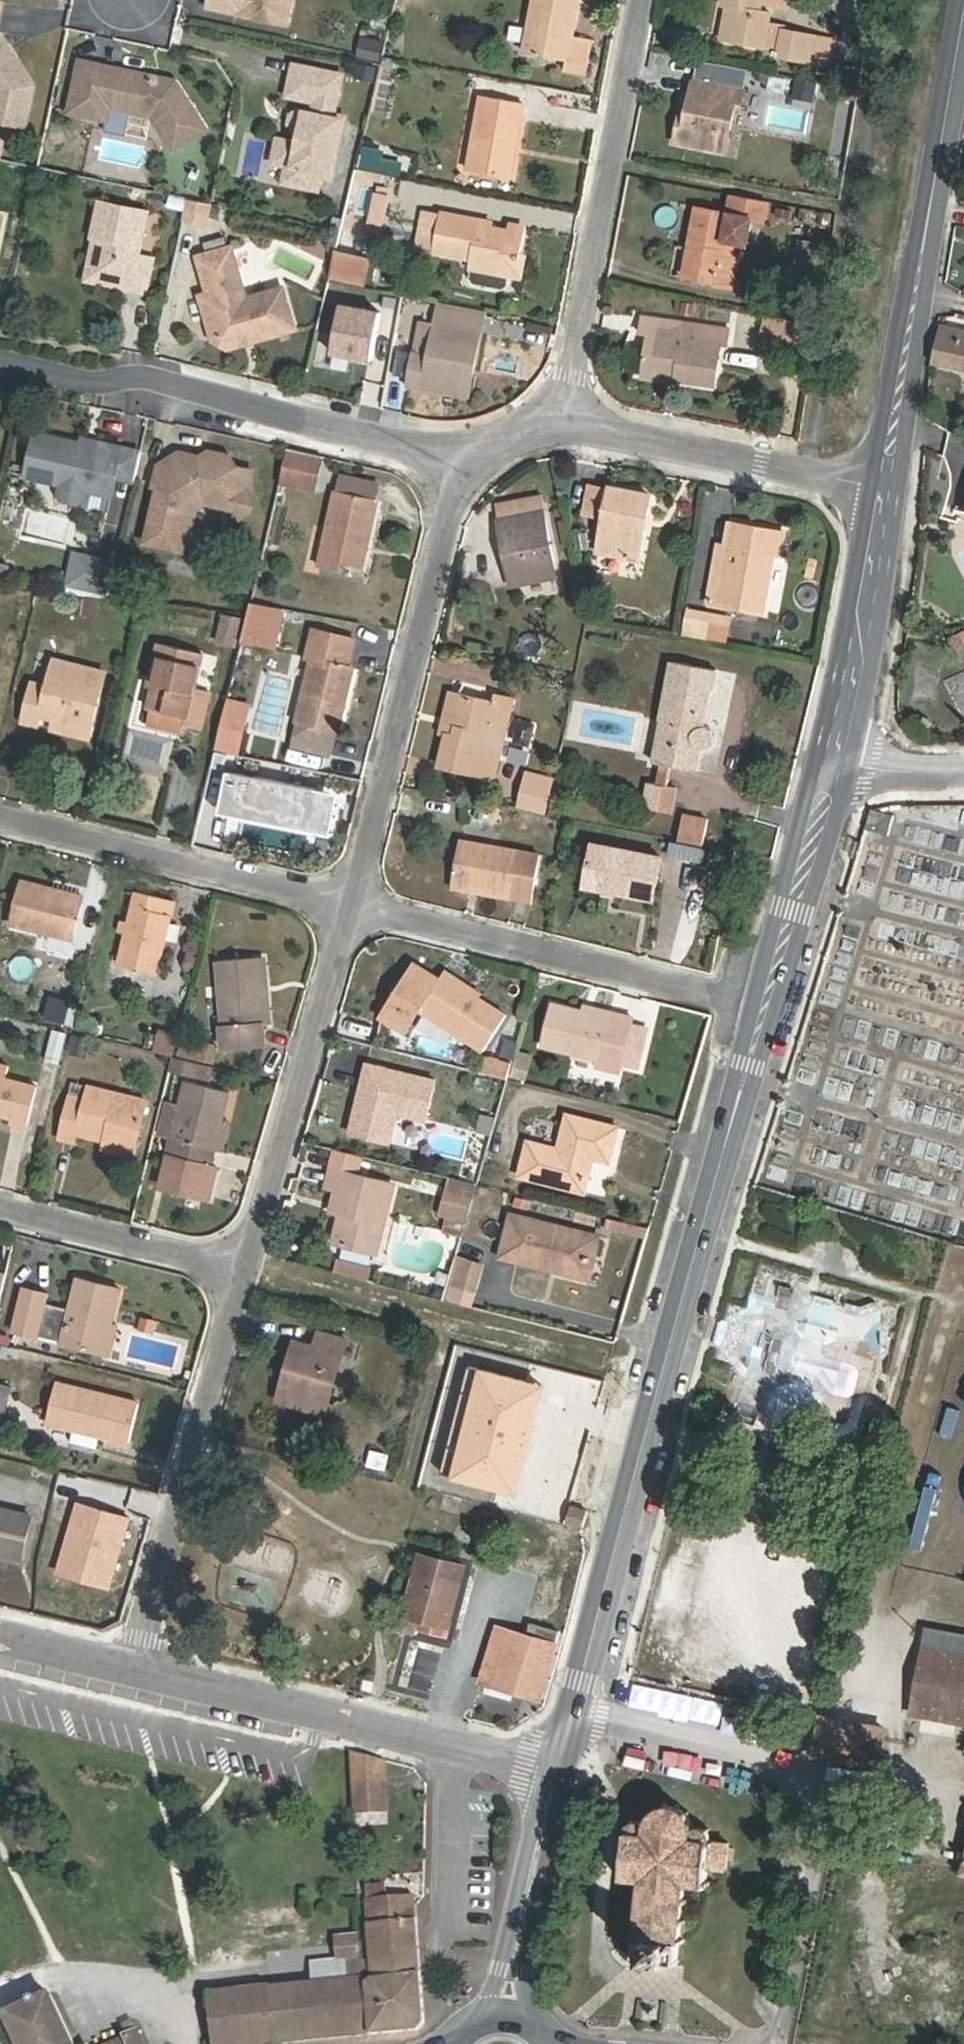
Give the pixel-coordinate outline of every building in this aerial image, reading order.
[(206,10),(282,26),(288,0),(208,0),(206,10)] [(580,0),(533,0),(522,52),(568,61),(566,71),(584,74),(591,38),(573,35),(580,0)] [(720,38),(761,45),(765,45),(770,13),(759,11),(761,0),(721,0),(720,4),(726,6),(720,38)] [(29,131),(37,89),(6,38),(1,37),(7,7),(0,6),(0,125),(29,131)] [(782,29),(779,48),(777,56),(811,62),(816,35),(782,29)] [(364,45),(360,60),(375,63),(378,48),(364,45)] [(777,56),(779,48),(765,45),(761,45),(760,53),(777,56)] [(116,74),(81,67),(80,71),(115,79),(116,74)] [(115,79),(80,71),(73,108),(110,116),(113,102),(141,108),(169,152),(202,132),(171,85),(116,74),(115,79)] [(317,83),(335,87),(336,81),(291,71),(285,99),(312,105),(317,83)] [(692,79),(687,110),(684,124),(677,123),(674,141),(725,151),(732,117),(738,118),(744,89),(692,79)] [(327,122),(335,87),(317,83),(312,105),(309,120),(294,116),(289,120),(287,128),(290,134),(298,135),(295,150),(275,145),(270,167),(284,169),(281,186),(313,193),(316,180),(323,182),(336,124),(327,122)] [(524,103),(470,93),(468,109),(480,112),(469,170),(511,177),(524,103)] [(468,109),(457,167),(469,170),(480,112),(468,109)] [(684,124),(687,110),(680,110),(677,123),(684,124)] [(5,164),(8,147),(0,145),(0,163),(5,164)] [(400,173),(403,154),(362,149),(360,167),(400,173)] [(959,177),(955,194),(955,197),(963,198),(963,178),(959,177)] [(375,192),(369,223),(382,225),(388,195),(375,192)] [(204,206),(188,203),(184,223),(207,227),(211,208),(204,206)] [(97,242),(101,243),(97,265),(110,284),(135,290),(134,295),(149,298),(157,263),(142,259),(151,216),(103,206),(95,242),(97,242)] [(804,208),(799,230),(822,235),(827,213),(804,208)] [(736,258),(731,258),(721,256),(724,241),(729,215),(696,209),(684,275),(731,284),(736,258)] [(421,249),(435,251),(441,212),(428,210),(421,249)] [(441,212),(435,251),(472,258),(471,267),(474,268),(508,274),(521,276),(525,256),(519,255),(523,227),(510,225),(509,231),(491,228),(492,222),(441,212)] [(721,256),(731,258),(734,243),(724,241),(721,256)] [(101,243),(97,242),(88,285),(134,295),(135,290),(110,284),(97,265),(101,243)] [(205,296),(197,299),(210,336),(225,343),(255,333),(257,340),(292,329),(279,288),(243,300),(226,249),(193,260),(205,296)] [(366,258),(332,251),(328,276),(362,282),(366,258)] [(508,274),(474,268),(472,278),(475,283),(502,288),(507,285),(508,274)] [(374,358),(379,304),(339,300),(334,354),(374,358)] [(434,323),(480,331),(483,317),(437,307),(434,323)] [(764,315),(761,335),(810,345),(814,325),(764,315)] [(676,376),(676,379),(714,385),(720,343),(727,344),(728,327),(642,316),(639,332),(648,334),(643,372),(676,376)] [(480,331),(434,323),(428,356),(384,348),(378,379),(459,393),(464,363),(474,365),(480,331)] [(944,327),(936,364),(963,370),(963,332),(944,327)] [(225,343),(210,336),(213,343),(227,350),(257,340),(255,333),(225,343)] [(469,395),(474,365),(464,363),(459,393),(469,395)] [(676,383),(676,379),(676,376),(643,372),(642,378),(676,383)] [(804,406),(816,408),(818,396),(806,395),(804,406)] [(79,444),(34,433),(24,477),(59,485),(57,495),(60,501),(76,504),(82,501),(84,491),(108,497),(113,478),(120,449),(94,443),(91,452),(81,450),(82,445),(79,444)] [(94,443),(80,439),(79,444),(82,445),(81,450),(91,452),(94,443)] [(319,455),(285,447),(276,481),(311,489),(319,455)] [(139,454),(120,449),(113,478),(132,482),(139,454)] [(175,450),(155,463),(151,484),(155,485),(143,541),(188,551),(193,530),(188,529),(193,507),(203,501),(237,517),(231,506),(234,491),(244,484),(248,468),(233,465),(225,453),(205,449),(196,455),(200,461),(188,470),(175,450)] [(196,455),(175,450),(188,470),(200,461),(196,455)] [(244,484),(234,491),(231,506),(237,517),(247,510),(251,494),(244,484)] [(597,552),(638,559),(651,495),(611,487),(610,490),(590,486),(585,512),(605,516),(597,552)] [(378,499),(335,489),(318,566),(361,575),(378,499)] [(535,496),(507,501),(511,519),(538,514),(535,496)] [(540,496),(535,496),(538,514),(543,513),(540,496)] [(507,501),(497,504),(501,521),(511,519),(507,501)] [(500,521),(505,546),(516,545),(523,583),(555,577),(543,513),(538,514),(511,519),(501,521),(500,521)] [(730,523),(725,546),(715,604),(763,612),(775,554),(782,555),(786,533),(730,523)] [(715,604),(725,546),(717,544),(708,602),(715,604)] [(516,545),(505,546),(513,585),(523,583),(516,545)] [(93,556),(73,551),(69,565),(90,570),(93,556)] [(65,582),(106,591),(113,560),(93,556),(90,570),(69,565),(65,582)] [(3,584),(10,565),(0,561),(0,583),(3,584)] [(133,575),(118,572),(115,588),(129,591),(133,575)] [(242,641),(279,648),(287,607),(250,600),(242,641)] [(712,613),(687,609),(684,633),(709,638),(712,613)] [(239,646),(243,616),(221,613),(216,642),(239,646)] [(295,719),(338,730),(354,667),(347,666),(354,638),(313,627),(305,655),(311,657),(295,719)] [(184,725),(200,729),(210,692),(194,688),(202,652),(159,642),(150,683),(153,684),(148,707),(186,717),(184,725)] [(54,718),(92,727),(105,672),(53,659),(47,686),(32,682),(23,720),(38,724),(39,714),(54,718)] [(655,759),(697,769),(701,748),(702,748),(706,748),(709,746),(712,744),(713,740),(714,737),(713,733),(711,730),(708,728),(705,727),(715,672),(671,664),(661,716),(663,717),(655,759)] [(451,732),(459,694),(451,692),(441,730),(447,731),(451,732)] [(451,732),(447,731),(439,766),(478,775),(489,730),(505,733),(514,698),(494,694),(491,702),(459,694),(451,732)] [(220,714),(242,720),(246,707),(223,701),(220,714)] [(235,750),(242,720),(220,714),(213,745),(235,750)] [(89,737),(92,727),(54,718),(51,728),(89,737)] [(494,779),(505,733),(489,730),(478,775),(494,779)] [(520,806),(544,811),(552,779),(528,773),(520,806)] [(677,789),(649,783),(644,807),(672,813),(677,789)] [(871,812),(865,831),(888,837),(894,816),(871,812)] [(680,840),(704,845),(708,818),(684,813),(680,840)] [(539,855),(460,840),(452,887),(530,902),(539,855)] [(595,842),(587,881),(624,888),(623,895),(652,900),(661,855),(595,842)] [(10,923),(71,938),(82,895),(21,881),(10,923)] [(624,888),(587,881),(585,888),(623,895),(624,888)] [(137,891),(117,963),(155,973),(170,915),(163,913),(167,898),(137,891)] [(876,919),(871,936),(886,941),(891,924),(876,919)] [(960,942),(954,954),(963,959),(963,944),(960,942)] [(222,1050),(267,1047),(260,957),(216,961),(219,998),(212,999),(215,1028),(221,1028),(222,1050)] [(504,1015),(479,999),(476,1003),(441,982),(417,967),(384,1018),(406,1033),(421,1011),(482,1049),(504,1015)] [(476,1003),(479,999),(482,994),(447,973),(441,982),(476,1003)] [(52,994),(44,1017),(68,1025),(76,1002),(52,994)] [(583,1011),(552,1004),(541,1045),(599,1059),(598,1066),(618,1071),(620,1063),(637,1068),(641,1053),(624,1049),(630,1025),(631,1017),(611,1012),(610,1018),(602,1017),(583,1011)] [(584,1005),(583,1011),(602,1017),(604,1010),(584,1005)] [(647,1029),(630,1025),(624,1049),(641,1053),(647,1029)] [(160,1026),(153,1049),(172,1055),(179,1033),(160,1026)] [(63,1033),(49,1029),(43,1054),(57,1057),(63,1033)] [(182,1047),(180,1054),(213,1063),(217,1047),(202,1043),(200,1052),(182,1047)] [(527,1080),(533,1053),(518,1049),(512,1076),(527,1080)] [(485,1053),(481,1070),(509,1077),(513,1060),(485,1053)] [(173,1055),(169,1071),(209,1080),(213,1065),(173,1055)] [(370,1080),(360,1122),(385,1129),(416,1136),(426,1097),(392,1087),(395,1072),(367,1065),(363,1078),(370,1080)] [(398,1072),(396,1082),(425,1090),(427,1079),(398,1072)] [(0,1076),(0,1114),(11,1117),(9,1122),(24,1126),(35,1085),(4,1077),(0,1076)] [(228,1091),(183,1080),(178,1103),(169,1139),(158,1185),(208,1197),(216,1166),(210,1165),(214,1149),(221,1119),(228,1091)] [(79,1134),(105,1140),(135,1148),(147,1099),(88,1086),(85,1099),(70,1097),(60,1136),(77,1141),(79,1134)] [(178,1103),(170,1101),(161,1136),(169,1139),(178,1103)] [(529,1141),(521,1175),(585,1191),(594,1159),(609,1163),(618,1128),(568,1115),(559,1149),(529,1141)] [(228,1121),(221,1119),(214,1149),(221,1151),(228,1121)] [(385,1129),(360,1122),(358,1129),(383,1135),(385,1129)] [(135,1148),(105,1140),(102,1149),(132,1156),(135,1148)] [(333,1243),(377,1254),(394,1185),(357,1176),(361,1156),(335,1150),(326,1186),(336,1188),(331,1210),(341,1213),(333,1243)] [(473,1191),(448,1185),(438,1227),(463,1233),(473,1191)] [(502,1215),(477,1208),(470,1231),(496,1238),(502,1215)] [(596,1236),(512,1214),(502,1257),(552,1269),(553,1264),(586,1273),(596,1236)] [(605,1218),(603,1230),(645,1237),(647,1225),(605,1218)] [(377,1254),(333,1243),(329,1259),(336,1260),(332,1274),(363,1281),(366,1268),(373,1270),(377,1254)] [(476,1305),(484,1259),(453,1254),(446,1300),(476,1305)] [(70,1310),(62,1342),(61,1345),(104,1356),(111,1326),(120,1288),(78,1277),(70,1310)] [(38,1336),(46,1304),(48,1294),(23,1288),(14,1330),(38,1336)] [(46,1304),(38,1336),(62,1342),(70,1310),(46,1304)] [(118,1327),(111,1326),(104,1356),(110,1358),(118,1327)] [(278,1400),(325,1415),(347,1343),(318,1334),(314,1349),(295,1343),(278,1400)] [(547,1386),(480,1366),(451,1475),(519,1493),(547,1386)] [(140,1403),(57,1383),(47,1423),(130,1443),(140,1403)] [(73,1430),(70,1440),(97,1448),(100,1438),(73,1430)] [(387,1469),(389,1451),(369,1449),(367,1466),(387,1469)] [(50,1517),(78,1524),(84,1496),(56,1489),(50,1517)] [(84,1496),(78,1524),(93,1527),(99,1499),(84,1496)] [(572,1507),(567,1524),(583,1529),(588,1511),(572,1507)] [(0,1509),(0,1553),(20,1558),(30,1516),(0,1509)] [(419,1619),(415,1635),(412,1641),(446,1651),(470,1562),(420,1550),(403,1616),(419,1619)] [(401,1631),(415,1635),(419,1619),(403,1616),(401,1631)] [(496,1628),(493,1640),(505,1643),(493,1687),(543,1701),(558,1645),(556,1644),(559,1633),(532,1624),(528,1637),(496,1628)] [(505,1643),(493,1640),(481,1683),(493,1687),(505,1643)] [(926,1648),(912,1715),(963,1725),(963,1655),(926,1648)] [(395,1697),(402,1669),(390,1667),(384,1694),(395,1697)] [(821,1713),(813,1755),(880,1767),(887,1725),(821,1713)] [(349,1751),(353,1812),(388,1810),(385,1760),(349,1751)] [(695,1828),(693,1829),(691,1823),(688,1817),(685,1813),(680,1810),(675,1808),(671,1807),(665,1807),(660,1809),(655,1812),(651,1816),(648,1820),(646,1824),(642,1823),(638,1823),(634,1825),(630,1827),(627,1834),(622,1882),(640,1883),(633,1962),(677,1967),(687,1889),(706,1891),(708,1871),(726,1873),(729,1844),(713,1842),(707,1832),(703,1829),(699,1828),(695,1828)] [(367,1899),(387,1897),(386,1883),(366,1884),(367,1899)] [(414,1895),(387,1897),(367,1899),(369,1923),(372,1977),(420,1972),(414,1903),(414,1895)] [(372,1977),(209,1992),(213,2043),(267,2043),(416,2029),(424,2020),(420,1972),(372,1977)] [(49,1991),(4,2010),(18,2043),(72,2043),(49,1991)] [(139,2030),(106,2043),(145,2043),(139,2030)]
